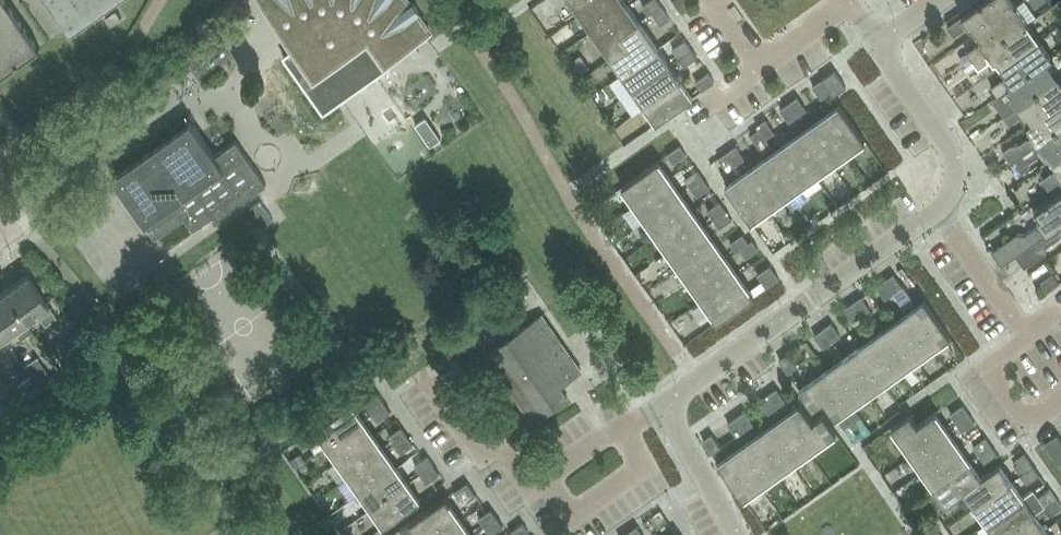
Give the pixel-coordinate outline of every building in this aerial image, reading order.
[(8,4),(6,0),(0,0),(0,10),(8,4)] [(69,37),(122,0),(43,0),(69,37)] [(291,43),(295,47),(282,56),(323,114),(341,101),(375,77),(391,66),(387,60),(424,34),(429,30),(417,13),(420,11),(413,1),(410,3),(407,0),(261,0),(291,43)] [(580,14),(598,0),(570,0),(580,14)] [(628,4),(626,0),(598,0),(580,14),(591,29),(628,4)] [(660,6),(656,0),(651,0),(642,6),(648,15),(652,13),(652,12),(660,6)] [(1013,0),(984,0),(949,25),(955,34),(967,25),(969,27),(971,26),(975,32),(1015,3),(1013,0)] [(973,59),(1027,21),(1015,3),(975,32),(980,39),(978,40),(980,43),(968,51),(973,59)] [(24,26),(8,4),(0,10),(0,42),(24,26)] [(621,33),(639,20),(628,4),(591,29),(610,56),(628,43),(621,33)] [(660,25),(669,19),(660,6),(652,12),(652,13),(660,25)] [(115,10),(105,17),(110,25),(121,17),(115,10)] [(621,72),(658,46),(639,20),(621,33),(628,43),(610,56),(621,72)] [(1000,66),(1040,38),(1027,21),(973,59),(979,68),(991,59),(993,61),(995,60),(1000,66)] [(0,42),(0,75),(39,48),(24,26),(0,42)] [(1047,58),(1048,60),(1053,56),(1040,38),(1000,66),(1004,73),(1003,74),(1004,76),(992,85),(999,94),(1008,88),(1007,87),(1047,58)] [(677,57),(690,48),(684,40),(672,49),(677,57)] [(633,88),(670,62),(658,46),(621,72),(633,88)] [(684,66),(697,58),(690,48),(677,57),(684,66)] [(580,58),(567,68),(577,81),(590,72),(580,58)] [(1059,75),(1048,60),(1047,58),(1007,87),(1008,88),(1012,94),(1010,95),(1011,98),(999,106),(1004,114),(1059,75)] [(644,105),(681,78),(670,62),(633,88),(644,105)] [(833,94),(836,92),(845,85),(834,69),(822,78),(833,94)] [(695,82),(701,91),(714,82),(707,73),(695,82)] [(1059,75),(1004,114),(1010,122),(1023,113),(1025,116),(1027,114),(1031,120),(1032,121),(1060,100),(1060,78),(1059,75)] [(681,78),(644,105),(656,121),(693,95),(681,78)] [(821,99),(830,92),(821,80),(812,86),(821,99)] [(806,110),(798,97),(797,97),(789,102),(798,115),(806,110)] [(1003,149),(1011,161),(1060,125),(1060,100),(1032,121),(1031,120),(1025,124),(1031,131),(1029,133),(1030,134),(1018,143),(1011,144),(1003,149)] [(788,122),(798,115),(789,102),(780,109),(788,122)] [(822,115),(848,152),(865,140),(839,103),(822,115)] [(832,163),(848,152),(822,115),(806,126),(832,163)] [(425,119),(415,126),(430,148),(441,140),(433,129),(425,119)] [(235,140),(234,140),(214,154),(190,120),(111,175),(149,228),(155,237),(184,216),(186,218),(193,228),(210,216),(213,220),(251,193),(266,183),(238,144),(235,140)] [(765,120),(757,126),(759,130),(766,138),(774,132),(765,120)] [(1011,161),(1019,172),(1027,167),(1030,160),(1042,151),(1044,154),(1046,152),(1050,158),(1060,151),(1060,125),(1011,161)] [(816,174),(832,163),(806,126),(790,138),(816,174)] [(759,130),(750,136),(759,148),(768,141),(766,138),(759,130)] [(800,186),(816,174),(790,138),(774,149),(800,186)] [(672,164),(686,155),(680,145),(666,155),(672,164)] [(728,152),(736,164),(744,158),(736,146),(728,152)] [(784,197),(800,186),(774,149),(758,160),(784,197)] [(1050,158),(1055,165),(1053,167),(1054,169),(1042,177),(1049,186),(1060,178),(1060,151),(1050,158)] [(727,171),(736,164),(728,152),(718,158),(727,171)] [(670,176),(659,161),(658,160),(621,186),(633,202),(670,176)] [(768,209),(784,197),(758,160),(742,172),(768,209)] [(690,187),(702,178),(696,170),(684,179),(690,187)] [(751,221),(768,209),(742,172),(725,184),(751,221)] [(645,218),(681,193),(670,176),(633,202),(645,218)] [(696,196),(709,187),(702,178),(690,187),(696,196)] [(1034,209),(1039,216),(1036,219),(1038,223),(1024,233),(1017,232),(993,249),(1003,263),(1016,254),(1060,221),(1060,190),(1034,209)] [(656,235),(693,209),(681,193),(645,218),(656,235)] [(250,208),(263,226),(273,219),(259,200),(251,206),(251,207),(250,208)] [(712,219),(725,210),(720,202),(706,211),(712,219)] [(667,251),(704,225),(693,209),(656,235),(667,251)] [(718,228),(731,220),(725,210),(712,219),(718,228)] [(1016,254),(1024,265),(1045,250),(1051,241),(1060,234),(1060,221),(1016,254)] [(679,267),(715,241),(704,225),(667,251),(679,267)] [(738,248),(747,242),(742,234),(729,243),(735,251),(738,248)] [(747,242),(738,248),(745,258),(758,249),(751,240),(748,242),(747,242)] [(690,283),(727,257),(715,241),(679,267),(690,283)] [(701,299),(738,273),(727,257),(690,283),(701,299)] [(765,259),(752,268),(761,281),(774,272),(765,259)] [(1046,291),(1059,282),(1051,272),(1039,281),(1046,291)] [(713,315),(749,289),(738,273),(701,299),(713,315)] [(885,280),(894,293),(902,287),(893,274),(885,280)] [(27,275),(4,291),(25,320),(36,313),(44,325),(56,317),(48,304),(48,305),(27,275)] [(884,299),(894,293),(885,280),(876,287),(884,299)] [(25,320),(4,291),(0,294),(0,332),(3,336),(14,328),(19,337),(31,329),(25,320)] [(853,303),(861,315),(869,310),(861,297),(853,303)] [(933,348),(949,337),(950,336),(923,299),(906,311),(933,348)] [(852,322),(861,315),(853,303),(844,309),(852,322)] [(917,359),(933,348),(906,311),(890,322),(917,359)] [(533,420),(568,396),(560,385),(563,383),(582,370),(549,324),(542,314),(531,322),(490,350),(486,353),(533,420)] [(901,371),(917,359),(890,322),(874,334),(901,371)] [(823,329),(832,341),(840,336),(832,324),(823,329)] [(822,348),(832,341),(823,329),(814,336),(822,348)] [(885,382),(901,371),(874,334),(858,345),(885,382)] [(80,341),(66,350),(74,361),(87,352),(80,341)] [(868,393),(885,382),(858,345),(842,356),(868,393)] [(778,360),(787,373),(796,367),(788,354),(778,360)] [(852,405),(868,393),(842,356),(826,368),(852,405)] [(38,359),(24,368),(30,376),(38,386),(51,377),(38,359)] [(836,417),(852,405),(826,368),(798,387),(812,406),(823,398),(836,417)] [(25,396),(38,386),(30,376),(17,385),(25,396)] [(768,395),(776,406),(784,400),(777,389),(768,395)] [(371,411),(383,403),(378,394),(365,403),(371,411)] [(767,413),(776,406),(768,395),(759,401),(767,413)] [(362,417),(351,402),(350,400),(313,427),(325,443),(362,417)] [(808,451),(835,433),(836,432),(823,413),(812,420),(799,402),(782,414),(808,451)] [(377,421),(389,413),(383,403),(371,411),(377,421)] [(962,405),(949,414),(955,423),(968,414),(962,405)] [(736,417),(745,430),(753,424),(744,411),(736,417)] [(947,428),(936,412),(935,411),(917,424),(909,413),(891,426),(910,454),(947,428)] [(792,463),(808,451),(782,414),(766,426),(792,463)] [(968,414),(955,423),(962,432),(974,423),(968,414)] [(336,460),(373,433),(362,417),(325,443),(336,460)] [(736,436),(745,430),(736,417),(727,423),(736,436)] [(776,474),(792,463),(766,426),(750,437),(776,474)] [(393,443),(406,434),(401,427),(388,436),(393,443)] [(922,470),(958,444),(947,428),(910,454),(922,470)] [(348,475),(385,449),(373,433),(336,460),(348,475)] [(1044,442),(1058,462),(1060,460),(1060,440),(1056,433),(1044,442)] [(400,453),(412,444),(406,434),(393,443),(400,453)] [(702,441),(711,453),(720,448),(711,435),(702,441)] [(760,486),(776,474),(750,437),(734,449),(760,486)] [(977,454),(990,445),(985,437),(972,446),(977,454)] [(933,486),(969,460),(958,444),(922,470),(933,486)] [(984,464),(997,455),(990,445),(977,454),(984,464)] [(359,492),(396,466),(385,449),(348,475),(359,492)] [(743,497),(760,486),(734,449),(717,461),(743,497)] [(1024,472),(1033,466),(1024,453),(1014,459),(1024,472)] [(420,473),(433,465),(427,456),(414,465),(420,473)] [(963,490),(981,476),(969,460),(933,486),(945,503),(963,490)] [(974,506),(1011,479),(999,463),(981,476),(963,490),(974,506)] [(426,483),(438,473),(433,465),(420,473),(426,483)] [(370,508),(407,482),(396,466),(359,492),(370,508)] [(1026,484),(1039,475),(1033,466),(1024,472),(1019,475),(1026,484)] [(985,522),(1022,496),(1011,479),(974,506),(985,522)] [(419,499),(419,498),(407,482),(370,508),(382,525),(419,499)] [(466,483),(454,491),(464,506),(476,497),(466,483)] [(1038,497),(1033,489),(1022,496),(985,522),(995,534),(1001,534),(1034,512),(1042,506),(1054,497),(1049,489),(1038,497)] [(449,502),(446,497),(409,523),(417,534),(435,534),(460,517),(449,502)] [(1060,507),(1060,506),(1054,497),(1042,506),(1049,516),(1060,507)] [(483,525),(496,516),(491,509),(478,518),(483,525)] [(1045,527),(1034,512),(1001,534),(1034,534),(1045,527)] [(502,526),(496,516),(483,525),(490,534),(491,534),(502,526)] [(471,533),(460,517),(435,534),(469,534),(471,533)] [(528,532),(523,524),(510,533),(511,534),(525,534),(528,532)] [(637,527),(636,527),(628,532),(630,534),(642,534),(637,527)]
